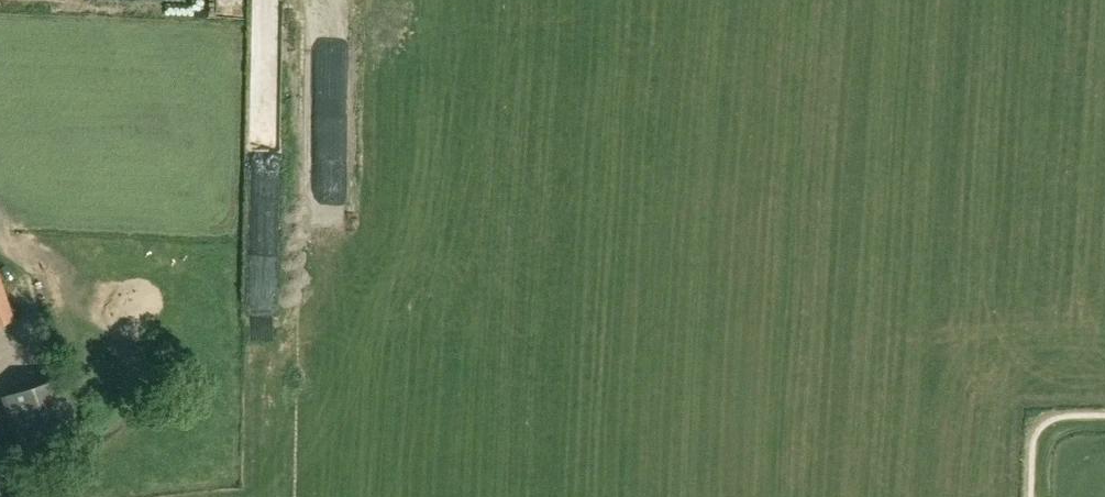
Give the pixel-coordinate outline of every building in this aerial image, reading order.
[(0,273),(0,323),(15,319),(0,273)] [(0,486),(0,496),(13,496),(9,483),(0,486)]
